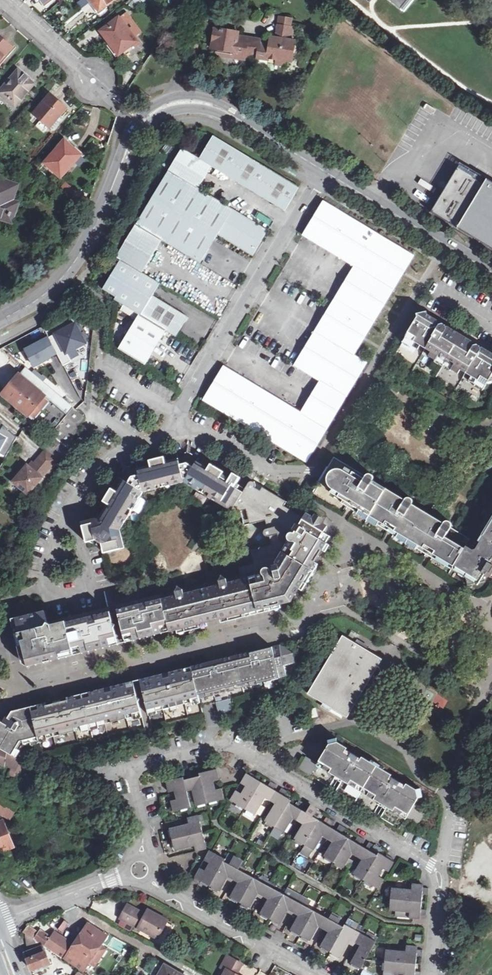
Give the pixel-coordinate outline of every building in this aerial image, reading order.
[(95,5),(97,3),(102,10),(115,0),(91,0),(95,5)] [(400,11),(409,0),(387,0),(400,11)] [(135,38),(137,37),(142,33),(128,15),(121,20),(135,38)] [(121,20),(119,17),(103,30),(112,42),(110,43),(119,55),(135,44),(136,45),(140,42),(137,37),(135,38),(121,20)] [(272,44),(262,42),(241,38),(242,34),(242,30),(219,26),(215,46),(219,47),(218,52),(228,54),(229,49),(236,50),(236,52),(247,54),(271,58),(272,57),(279,58),(278,63),(289,65),(289,59),(294,60),(298,40),(293,39),(296,26),(281,24),(279,36),(274,36),(273,39),(272,44)] [(273,39),(242,34),(241,38),(262,42),(272,44),(273,39)] [(12,48),(0,37),(0,62),(12,48)] [(119,55),(110,43),(107,46),(116,58),(119,55)] [(246,58),(247,54),(236,52),(236,50),(229,49),(228,54),(246,58)] [(0,90),(0,95),(15,108),(35,84),(20,72),(10,83),(8,81),(0,90)] [(50,95),(34,114),(49,127),(60,115),(66,108),(50,95)] [(60,115),(49,127),(52,130),(63,117),(60,115)] [(168,171),(199,189),(212,166),(286,210),(299,188),(213,137),(200,159),(182,149),(168,171)] [(55,152),(45,163),(61,177),(80,154),(67,142),(57,153),(55,152)] [(432,211),(491,247),(491,181),(462,162),(432,211)] [(161,240),(199,263),(216,234),(253,256),(268,230),(199,189),(168,171),(136,225),(161,240)] [(12,222),(15,214),(14,209),(13,208),(10,207),(12,201),(17,185),(0,180),(0,218),(12,222)] [(14,209),(15,214),(18,203),(12,201),(10,207),(13,208),(14,209)] [(263,390),(224,366),(203,400),(218,409),(307,463),(367,363),(354,355),(394,288),(414,256),(324,201),(302,235),(354,266),(294,365),(320,381),(317,385),(301,413),(263,390)] [(119,259),(141,272),(161,240),(136,225),(116,257),(119,259)] [(165,330),(175,336),(183,322),(181,321),(182,320),(181,316),(179,315),(180,313),(152,296),(160,283),(141,272),(119,259),(101,288),(115,296),(115,300),(139,315),(165,330)] [(487,351),(486,353),(481,350),(481,347),(477,345),(475,345),(474,345),(473,347),(446,331),(447,328),(446,326),(443,324),(441,324),(439,325),(429,318),(428,314),(427,311),(416,314),(417,318),(413,324),(410,325),(410,329),(406,330),(407,335),(403,341),(418,350),(421,346),(431,352),(429,356),(483,389),(487,383),(491,381),(491,379),(491,378),(491,354),(487,351)] [(439,325),(441,324),(441,323),(428,314),(429,318),(439,325)] [(165,330),(139,315),(119,349),(145,364),(165,330)] [(74,324),(48,338),(57,353),(63,365),(71,361),(66,353),(85,343),(74,324)] [(474,345),(475,345),(475,342),(449,327),(446,326),(447,328),(446,331),(473,347),(474,345)] [(25,349),(33,365),(34,366),(50,358),(49,357),(57,353),(48,338),(48,337),(25,349)] [(25,367),(19,375),(66,415),(72,408),(73,407),(25,367)] [(75,435),(84,416),(73,407),(72,408),(66,415),(19,375),(3,394),(50,434),(41,444),(62,462),(75,435)] [(1,449),(9,454),(19,439),(5,427),(0,436),(0,451),(1,449)] [(57,460),(45,451),(40,457),(51,467),(57,460)] [(237,501),(244,490),(240,487),(236,485),(232,482),(235,478),(239,480),(240,478),(233,474),(230,478),(224,474),(223,473),(211,466),(210,466),(199,460),(197,462),(192,459),(193,456),(190,454),(187,454),(184,455),(185,458),(179,459),(178,456),(165,459),(164,458),(150,462),(150,463),(137,466),(137,470),(131,471),(130,468),(126,469),(124,471),(122,473),(124,474),(121,480),(119,479),(112,491),(111,490),(103,503),(104,504),(97,515),(103,519),(101,522),(99,521),(98,518),(95,519),(82,523),(86,543),(95,540),(101,544),(103,554),(124,549),(120,531),(132,511),(128,508),(132,502),(136,504),(143,492),(156,489),(155,485),(169,481),(170,485),(183,481),(201,492),(203,489),(209,493),(207,496),(225,507),(231,497),(233,499),(237,501)] [(23,471),(14,482),(28,494),(51,467),(40,457),(34,464),(30,469),(27,467),(23,471)] [(334,458),(312,494),(337,509),(343,499),(434,554),(432,557),(452,569),(454,565),(461,569),(463,567),(468,571),(465,577),(475,583),(476,583),(486,581),(483,576),(485,574),(488,576),(491,577),(491,500),(486,510),(482,516),(484,517),(470,540),(452,528),(452,526),(452,525),(451,524),(451,523),(450,522),(449,521),(448,521),(446,521),(445,521),(444,522),(443,523),(413,505),(413,504),(413,503),(413,501),(413,500),(412,499),(411,498),(409,498),(408,498),(407,498),(405,499),(405,500),(374,481),(374,480),(374,479),(374,477),(373,476),(371,475),(371,474),(368,474),(366,475),(365,476),(334,458)] [(161,596),(167,624),(183,620),(182,617),(187,616),(188,618),(227,609),(226,606),(231,605),(232,608),(277,596),(276,594),(283,592),(283,594),(285,594),(296,577),(293,575),(295,572),(293,570),(296,564),(299,566),(301,562),(304,564),(312,551),(310,549),(313,544),(317,538),(319,539),(323,532),(319,529),(323,523),(321,522),(322,520),(313,514),(312,516),(306,513),(303,517),(284,506),(286,501),(263,487),(260,491),(255,488),(255,486),(254,483),(250,484),(248,488),(246,487),(244,490),(237,501),(235,505),(241,509),(251,507),(254,522),(267,519),(268,526),(267,527),(266,528),(266,529),(265,530),(265,532),(264,533),(265,534),(267,535),(268,536),(269,536),(270,536),(271,536),(273,544),(252,549),(255,563),(241,566),(243,575),(229,578),(223,574),(219,581),(184,590),(178,585),(175,590),(175,592),(161,596)] [(251,507),(241,509),(245,524),(254,522),(251,507)] [(167,624),(169,632),(291,601),(330,536),(323,532),(319,539),(315,545),(312,551),(304,564),(296,577),(285,594),(283,594),(277,596),(232,608),(227,609),(188,618),(183,620),(167,624)] [(293,575),(296,577),(304,564),(301,562),(299,566),(296,564),(293,570),(295,572),(293,575)] [(454,565),(452,569),(465,577),(468,571),(463,567),(461,569),(454,565)] [(161,596),(160,594),(115,605),(123,635),(145,629),(144,624),(150,623),(151,628),(167,624),(161,596)] [(29,614),(15,618),(25,659),(42,655),(41,652),(48,650),(49,653),(78,646),(77,641),(99,635),(100,640),(115,636),(108,607),(47,622),(44,611),(37,612),(36,611),(29,613),(29,614)] [(25,659),(15,618),(11,619),(21,660),(25,659)] [(145,629),(123,635),(125,643),(169,632),(167,624),(151,628),(145,629)] [(77,641),(78,646),(100,640),(99,635),(77,641)] [(348,719),(382,657),(340,635),(307,696),(348,719)] [(42,655),(25,659),(27,667),(117,645),(115,636),(100,640),(78,646),(49,653),(42,655)] [(199,669),(192,670),(200,702),(201,707),(209,705),(216,703),(219,717),(233,714),(230,699),(282,687),(280,678),(289,676),(287,666),(298,663),(295,654),(281,645),(251,653),(251,656),(222,663),(222,660),(200,666),(201,668),(199,669)] [(251,656),(251,653),(222,660),(222,663),(251,656)] [(164,678),(141,683),(149,712),(157,710),(158,713),(179,708),(178,705),(185,703),(185,706),(200,702),(192,670),(171,676),(171,673),(163,675),(164,678)] [(42,753),(145,728),(143,718),(142,715),(135,685),(113,690),(112,688),(105,690),(105,692),(84,697),(67,701),(60,703),(60,701),(53,702),(53,705),(46,707),(32,710),(31,707),(12,712),(8,718),(6,717),(3,724),(1,723),(0,726),(0,749),(16,758),(23,744),(30,743),(31,745),(39,742),(42,753)] [(179,708),(158,713),(149,715),(152,726),(202,713),(201,707),(200,702),(185,706),(179,708)] [(305,756),(299,768),(329,787),(330,785),(334,787),(339,779),(342,781),(336,791),(374,814),(381,804),(384,806),(378,815),(381,817),(380,818),(400,830),(407,819),(418,826),(427,811),(416,804),(420,798),(423,798),(421,789),(418,790),(408,784),(407,786),(392,777),(393,775),(385,770),(386,768),(373,760),(372,762),(363,756),(362,759),(347,750),(348,748),(339,742),(337,738),(329,740),(330,745),(319,764),(305,756)] [(10,768),(16,758),(0,749),(0,764),(10,768)] [(16,758),(10,768),(27,774),(30,768),(17,760),(18,759),(16,758)] [(207,770),(199,772),(200,775),(207,803),(208,803),(209,805),(217,803),(217,801),(214,790),(214,788),(215,788),(214,784),(213,784),(212,780),(219,778),(216,769),(213,769),(212,767),(207,768),(207,770)] [(191,770),(184,771),(186,778),(188,788),(192,787),(193,790),(192,791),(193,796),(194,795),(198,808),(205,806),(204,804),(207,803),(200,775),(193,777),(191,770)] [(247,773),(241,782),(248,786),(246,789),(244,787),(242,791),(243,792),(242,794),(236,791),(230,800),(237,804),(236,806),(241,809),(243,807),(245,809),(261,782),(254,778),(255,776),(251,773),(249,775),(247,773)] [(166,781),(168,791),(175,789),(176,792),(174,793),(175,796),(177,796),(178,798),(171,800),(173,812),(181,810),(181,812),(188,810),(188,808),(191,807),(186,788),(183,779),(183,777),(175,778),(174,776),(168,778),(169,780),(166,781)] [(261,782),(245,809),(246,810),(245,812),(252,816),(260,803),(261,804),(264,800),(262,799),(264,797),(270,801),(276,791),(273,790),(276,785),(271,782),(270,781),(267,786),(261,782)] [(276,791),(270,801),(276,805),(275,807),(273,806),(271,810),(272,811),(265,824),(271,827),(272,825),(274,827),(289,803),(290,800),(284,796),(286,791),(281,788),(278,793),(276,791)] [(214,790),(217,801),(224,799),(221,789),(214,790)] [(8,817),(14,805),(13,804),(0,797),(0,813),(8,817)] [(289,803),(274,827),(271,833),(279,838),(289,821),(291,822),(293,818),(291,817),(293,815),(299,818),(303,812),(300,810),(304,803),(299,800),(295,807),(289,803)] [(303,812),(299,818),(306,822),(304,825),(303,824),(300,828),(302,829),(294,842),(300,845),(301,844),(304,845),(318,821),(316,820),(320,813),(315,810),(309,807),(305,813),(303,812)] [(182,827),(168,830),(170,837),(172,837),(172,839),(201,832),(199,822),(202,821),(200,815),(187,818),(189,825),(186,826),(185,824),(182,825),(182,827)] [(318,821),(304,845),(305,845),(300,853),(308,857),(319,839),(321,840),(323,836),(321,835),(323,832),(329,836),(333,830),(330,828),(334,822),(328,818),(324,824),(318,821)] [(0,823),(0,851),(13,846),(3,822),(0,823)] [(333,830),(329,836),(330,837),(336,840),(334,843),(333,842),(332,842),(330,846),(332,847),(324,859),(330,863),(331,861),(333,862),(347,839),(341,835),(345,828),(339,825),(335,831),(333,830)] [(201,832),(172,839),(173,841),(171,842),(172,849),(187,846),(187,848),(191,847),(190,845),(193,844),(195,851),(209,848),(207,841),(204,842),(201,832)] [(347,839),(333,862),(335,864),(334,866),(341,869),(344,863),(347,858),(348,856),(350,857),(352,854),(350,853),(352,850),(358,854),(362,847),(359,846),(363,839),(357,836),(353,842),(347,839)] [(362,847),(358,854),(365,858),(364,861),(362,860),(360,863),(362,864),(354,877),(360,881),(361,879),(363,880),(377,856),(381,850),(374,846),(368,842),(364,849),(362,847)] [(209,851),(204,860),(210,864),(211,865),(217,855),(211,852),(209,851)] [(377,856),(363,880),(365,881),(363,883),(371,888),(372,886),(378,877),(379,875),(381,876),(383,872),(381,871),(383,868),(389,872),(394,863),(391,861),(393,859),(387,855),(385,857),(379,853),(377,856)] [(224,859),(223,861),(228,864),(233,857),(227,854),(224,859)] [(194,878),(192,881),(198,885),(199,885),(200,884),(206,887),(207,885),(209,886),(223,861),(224,859),(217,855),(211,865),(210,864),(208,866),(206,866),(204,869),(206,870),(205,872),(199,868),(194,878)] [(223,861),(209,886),(211,887),(210,889),(217,892),(223,881),(225,882),(227,878),(225,877),(227,874),(233,878),(240,865),(242,862),(233,857),(228,864),(223,861)] [(210,864),(204,860),(199,868),(205,872),(206,870),(204,869),(206,866),(208,866),(210,864)] [(240,865),(233,878),(239,881),(238,884),(236,884),(234,887),(235,888),(229,899),(236,903),(237,901),(239,902),(253,878),(243,873),(245,869),(240,865)] [(378,877),(372,886),(379,890),(384,880),(378,877)] [(253,878),(239,902),(241,903),(240,905),(247,909),(253,898),(255,898),(257,895),(255,894),(257,891),(263,894),(270,882),(264,879),(262,883),(253,878)] [(270,882),(263,894),(270,898),(268,901),(266,900),(264,904),(266,905),(259,916),(267,920),(267,918),(269,919),(283,894),(274,889),(276,885),(270,882)] [(428,887),(423,887),(412,886),(411,891),(408,890),(408,889),(403,888),(403,890),(389,889),(388,896),(390,896),(390,899),(421,902),(422,894),(427,894),(428,893),(428,887)] [(283,894),(269,919),(271,920),(270,921),(277,925),(284,914),(285,915),(287,911),(286,910),(288,908),(294,911),(300,899),(295,895),(292,899),(283,894)] [(300,899),(294,911),(301,915),(299,917),(297,916),(295,921),(296,921),(290,932),(297,936),(298,935),(300,935),(313,911),(305,906),(307,902),(300,899)] [(421,902),(390,899),(389,901),(388,901),(387,908),(402,910),(402,911),(406,912),(406,910),(410,911),(409,917),(413,918),(419,918),(420,916),(425,917),(426,908),(421,908),(421,902)] [(128,905),(122,918),(159,938),(168,921),(150,911),(147,915),(128,905)] [(313,911),(300,935),(302,937),(301,938),(307,942),(314,931),(315,931),(317,928),(316,927),(317,924),(324,928),(330,915),(324,912),(322,916),(313,911)] [(330,915),(324,928),(330,931),(328,934),(327,933),(325,937),(327,938),(320,949),(327,953),(328,951),(330,952),(343,927),(334,922),(336,918),(330,915)] [(354,930),(355,927),(357,924),(349,920),(346,925),(354,930)] [(54,932),(44,945),(82,971),(88,962),(99,946),(106,936),(88,924),(74,945),(72,947),(66,943),(67,941),(54,932)] [(343,927),(330,952),(332,953),(331,955),(337,958),(344,946),(346,947),(348,942),(347,941),(348,938),(355,941),(361,930),(356,928),(355,927),(354,930),(346,925),(345,925),(343,927)] [(25,934),(43,946),(49,937),(39,931),(37,935),(27,928),(24,933),(25,934)] [(361,930),(355,941),(361,945),(359,949),(358,948),(356,952),(357,953),(350,965),(357,969),(358,968),(360,969),(375,941),(366,936),(367,934),(361,930)] [(366,936),(375,941),(377,938),(368,933),(367,934),(366,936)] [(25,953),(32,970),(50,963),(43,946),(25,934),(27,946),(32,950),(25,953)] [(417,946),(411,945),(406,945),(406,952),(402,952),(402,950),(398,950),(398,952),(383,951),(382,959),(384,959),(384,961),(415,963),(416,956),(422,956),(423,949),(417,949),(417,946)] [(104,949),(99,946),(88,962),(94,965),(104,949)] [(223,974),(234,974),(232,974),(234,970),(237,972),(241,964),(227,957),(221,968),(226,971),(223,974)] [(164,965),(157,961),(149,974),(158,974),(164,965)] [(382,963),(382,971),(384,971),(383,974),(394,974),(394,973),(400,974),(400,972),(404,972),(403,974),(420,974),(421,971),(415,970),(415,963),(384,961),(383,964),(382,963)] [(158,974),(182,974),(164,965),(158,974)]
